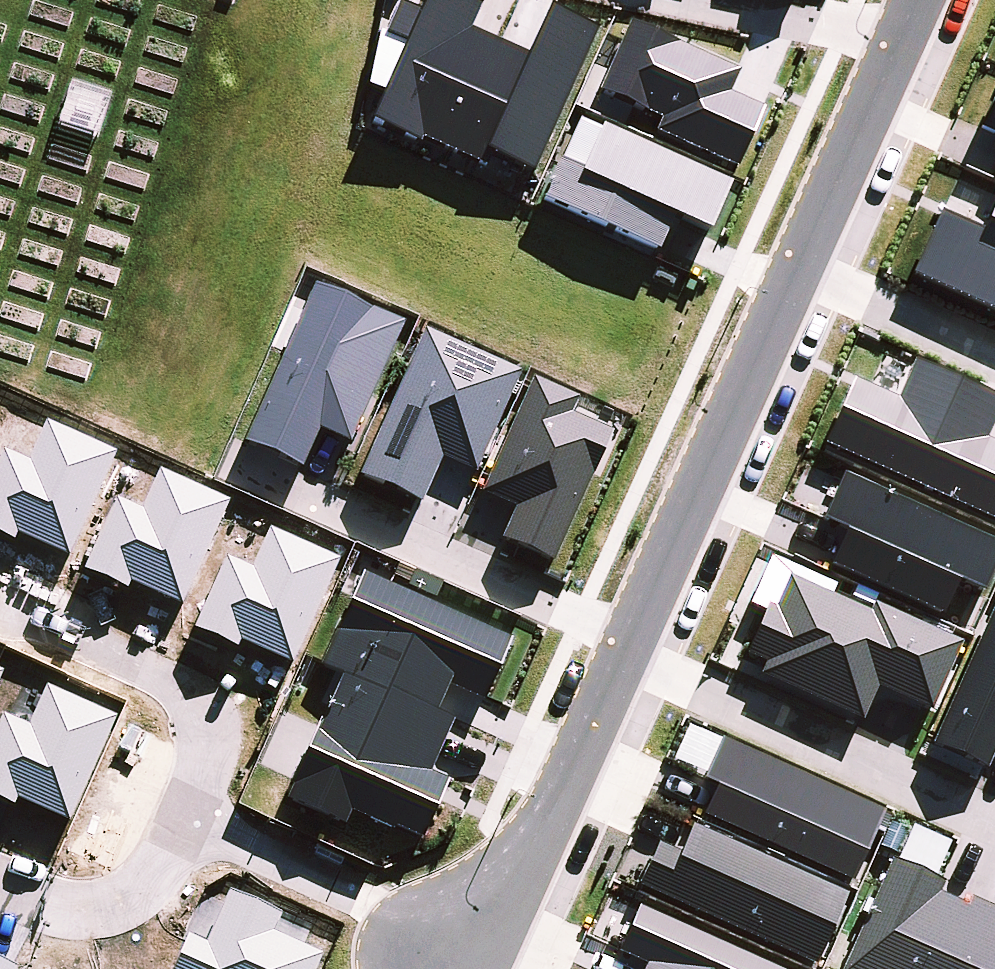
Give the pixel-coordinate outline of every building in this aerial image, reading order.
[(494,52),(465,39),(475,16),(440,0),(423,0),(414,21),(400,53),(364,132),(414,154),(417,147),(446,160),(494,52)] [(400,53),(414,21),(394,12),(380,44),(400,53)] [(494,52),(446,160),(482,176),(489,161),(530,180),(592,41),(542,18),(522,65),(494,52)] [(652,141),(732,177),(758,118),(723,103),(733,81),(624,33),(594,100),(658,128),(652,141)] [(979,129),(994,135),(994,92),(979,129)] [(556,170),(579,180),(597,139),(574,129),(556,170)] [(537,209),(653,261),(668,229),(702,244),(726,192),(599,136),(597,139),(579,180),(556,170),(555,169),(537,209)] [(907,283),(994,323),(994,204),(978,239),(935,220),(907,283)] [(319,437),(349,451),(404,330),(314,292),(245,449),(300,474),(319,437)] [(424,336),(358,481),(421,510),(441,461),(474,475),(520,378),(424,336)] [(994,529),(994,452),(983,446),(994,421),(994,405),(910,367),(892,407),(849,387),(821,451),(994,529)] [(553,570),(612,438),(570,418),(578,403),(531,382),(480,496),(515,512),(500,547),(553,570)] [(826,574),(938,623),(952,590),(979,601),(994,564),(994,549),(839,480),(817,530),(841,540),(826,574)] [(757,681),(859,726),(874,692),(929,717),(959,649),(869,609),(866,617),(829,600),(834,590),(766,561),(747,609),(763,616),(743,660),(763,669),(757,681)] [(320,672),(343,683),(286,803),(344,830),(351,815),(393,836),(394,832),(424,845),(450,788),(429,779),(454,726),(436,718),(449,691),(482,706),(510,645),(362,579),(320,672)] [(994,603),(926,752),(981,777),(994,748),(994,603)] [(110,724),(41,694),(23,734),(0,724),(0,810),(7,813),(9,807),(63,830),(110,724)] [(880,819),(683,733),(664,773),(712,795),(699,822),(848,887),(880,819)] [(635,892),(808,968),(812,968),(842,900),(689,830),(676,860),(654,851),(635,892)] [(966,902),(962,911),(936,899),(941,889),(887,864),(838,968),(994,968),(994,915),(966,902)] [(636,912),(614,957),(641,968),(763,968),(636,912)]
